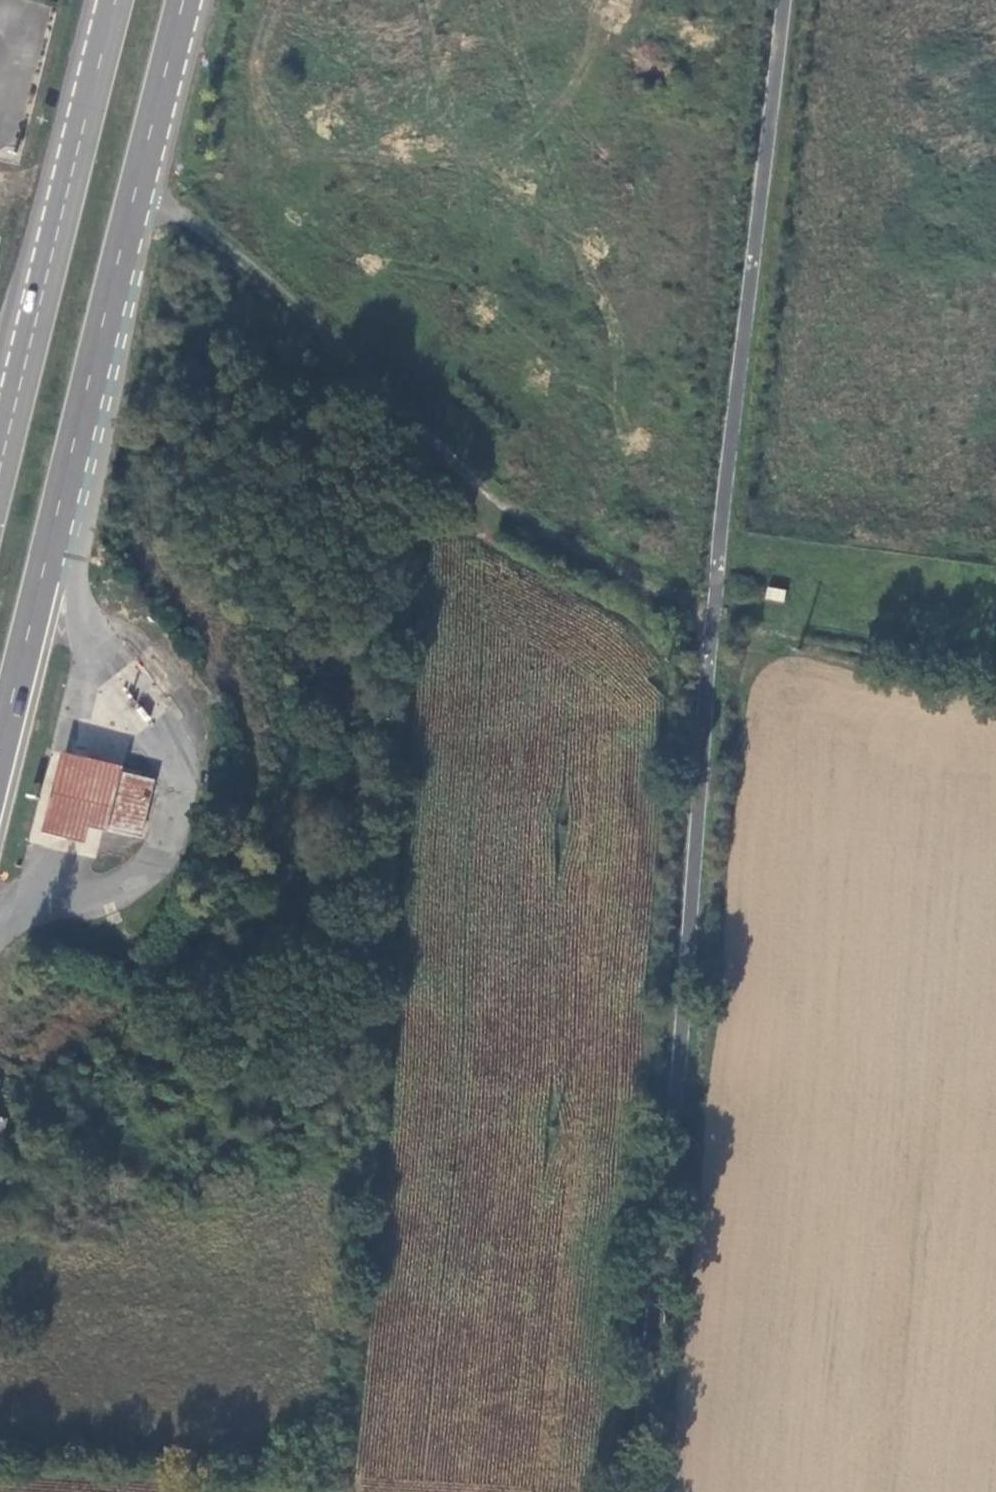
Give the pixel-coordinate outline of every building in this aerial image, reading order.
[(658,648),(657,658),(668,659),(669,649),(658,648)] [(153,786),(117,778),(119,769),(60,754),(38,836),(83,847),(86,834),(103,837),(104,831),(140,840),(153,786)]
